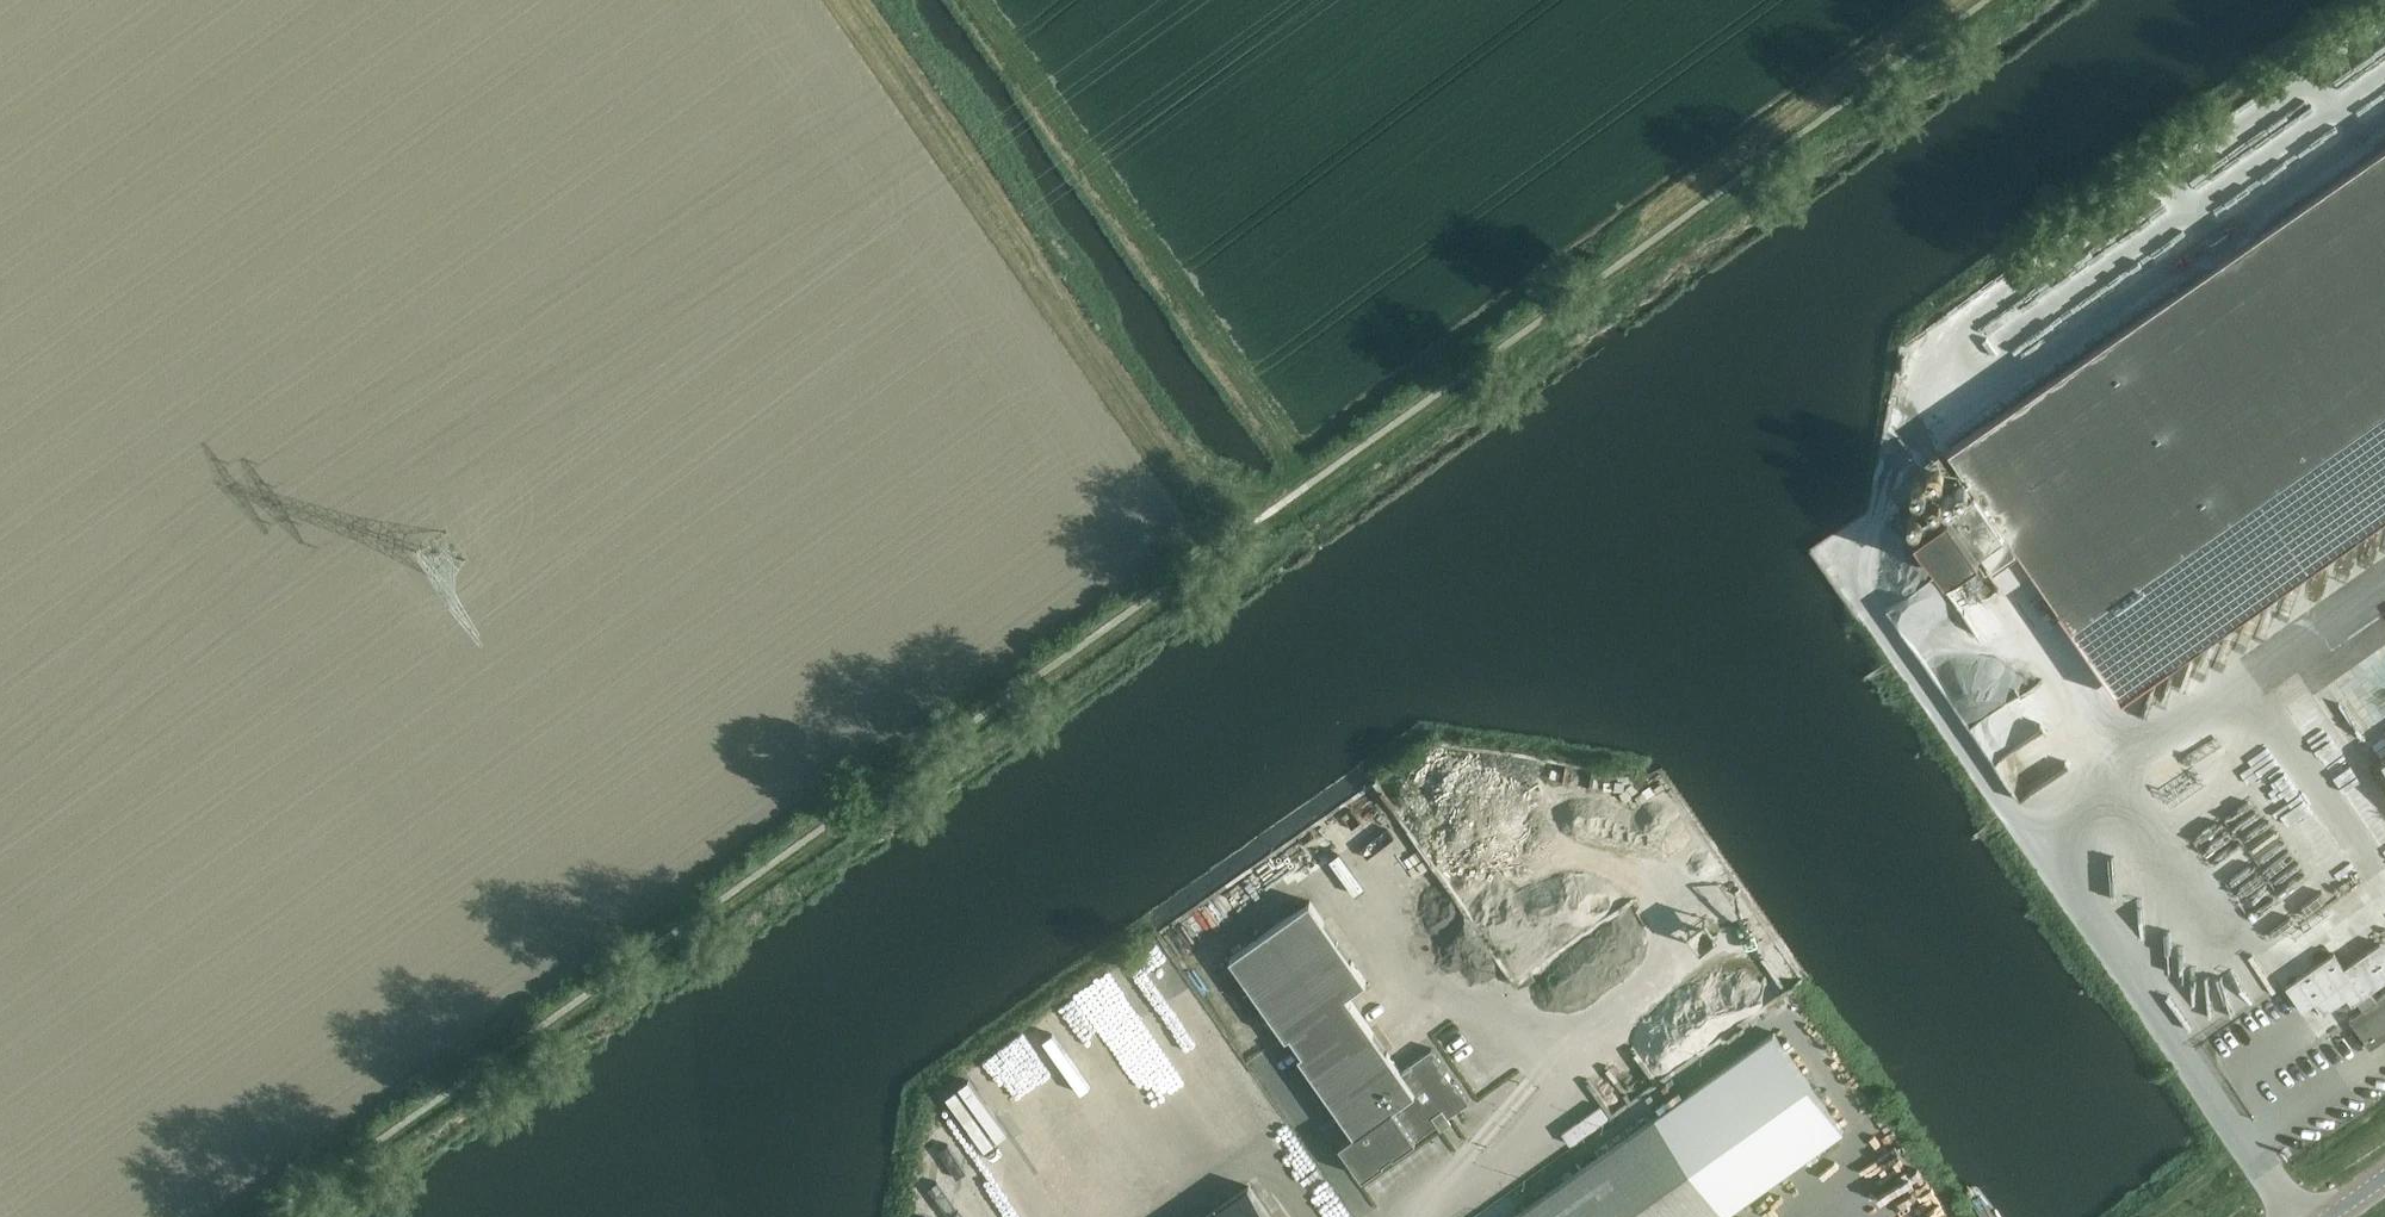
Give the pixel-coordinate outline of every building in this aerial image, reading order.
[(1950,449),(1964,469),(1973,482),(1976,487),(1917,528),(1947,571),(1981,548),(1994,567),(2019,549),(2068,619),(2073,627),(2079,635),(2091,627),(2112,656),(2099,665),(2122,698),(2384,515),(2384,147),(1950,449)] [(2091,627),(2079,635),(2099,665),(2112,656),(2091,627)] [(2384,765),(2384,643),(2328,683),(2384,765)] [(2268,785),(2243,791),(2248,815),(2274,808),(2268,785)] [(2303,792),(2253,821),(2270,849),(2320,819),(2303,792)] [(1448,1117),(1449,1117),(1470,1102),(1455,1080),(1453,1081),(1446,1071),(1448,1070),(1432,1048),(1410,1064),(1412,1065),(1402,1072),(1348,995),(1367,981),(1311,901),(1230,957),(1287,1037),(1291,1035),(1303,1052),(1299,1055),(1354,1133),(1340,1144),(1363,1177),(1385,1161),(1384,1160),(1394,1153),(1395,1154),(1438,1124),(1433,1116),(1443,1109),(1448,1117)] [(2349,1019),(2370,1049),(2384,1038),(2384,994),(2377,1000),(2370,992),(2384,982),(2384,949),(2381,943),(2344,968),(2334,953),(2286,987),(2303,1011),(2315,1002),(2323,1014),(2347,998),(2352,1005),(2358,1001),(2363,1009),(2349,1019)] [(1846,1132),(1776,1032),(1511,1216),(1724,1216),(1846,1132)] [(1249,1186),(1205,1216),(1271,1216),(1249,1186)]
